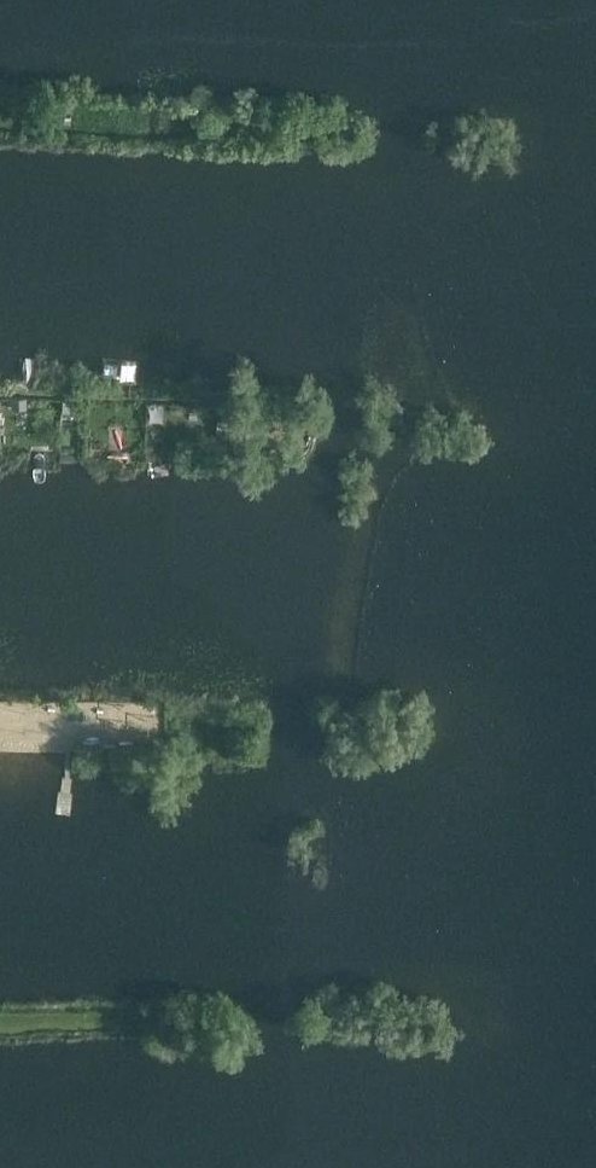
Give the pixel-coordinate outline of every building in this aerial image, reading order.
[(12,408),(26,408),(26,398),(11,398),(12,408)] [(244,446),(244,444),(245,424),(230,424),(229,445),(244,446)]
